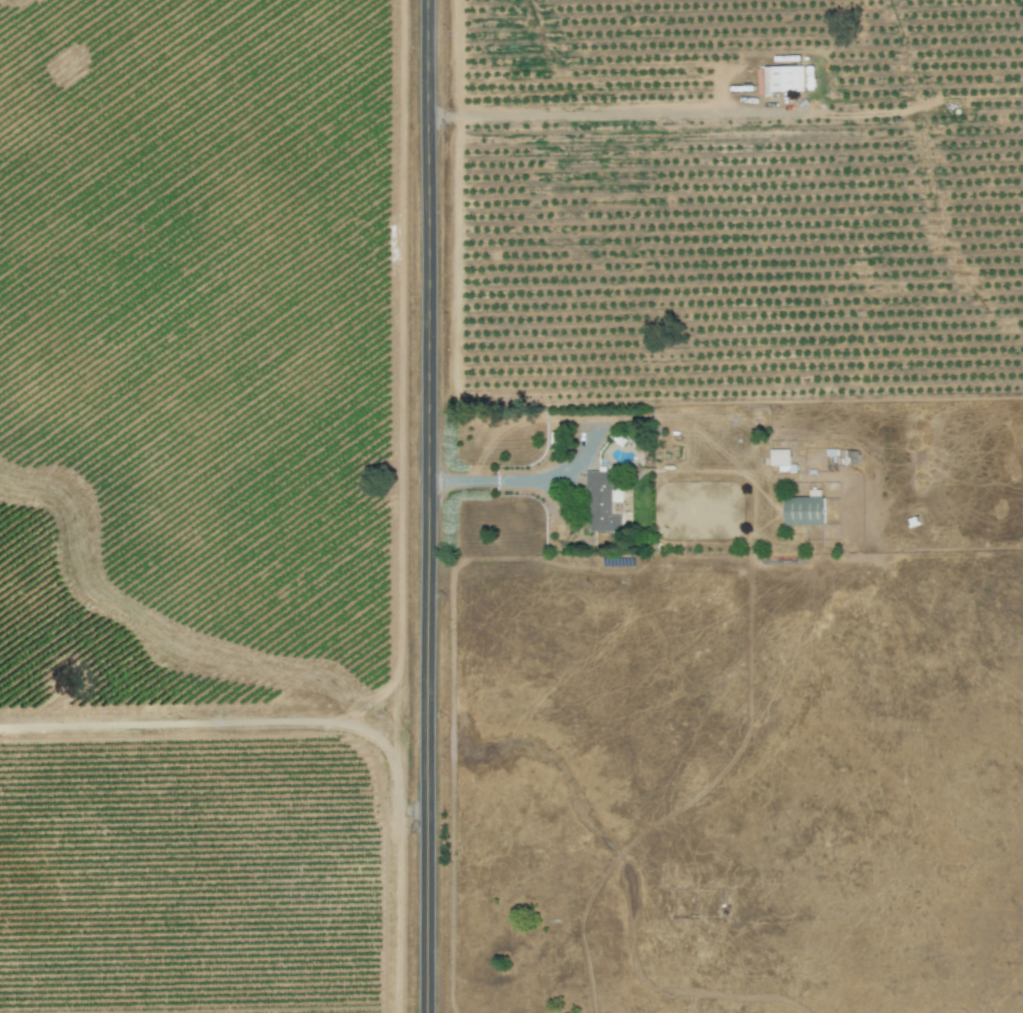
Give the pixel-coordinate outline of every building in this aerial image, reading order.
[(793,449),(772,450),(773,470),(793,469),(793,449)] [(625,531),(625,515),(616,515),(615,502),(627,502),(626,488),(615,488),(615,471),(592,472),(594,532),(625,531)] [(789,526),(828,525),(828,497),(788,498),(789,526)]
